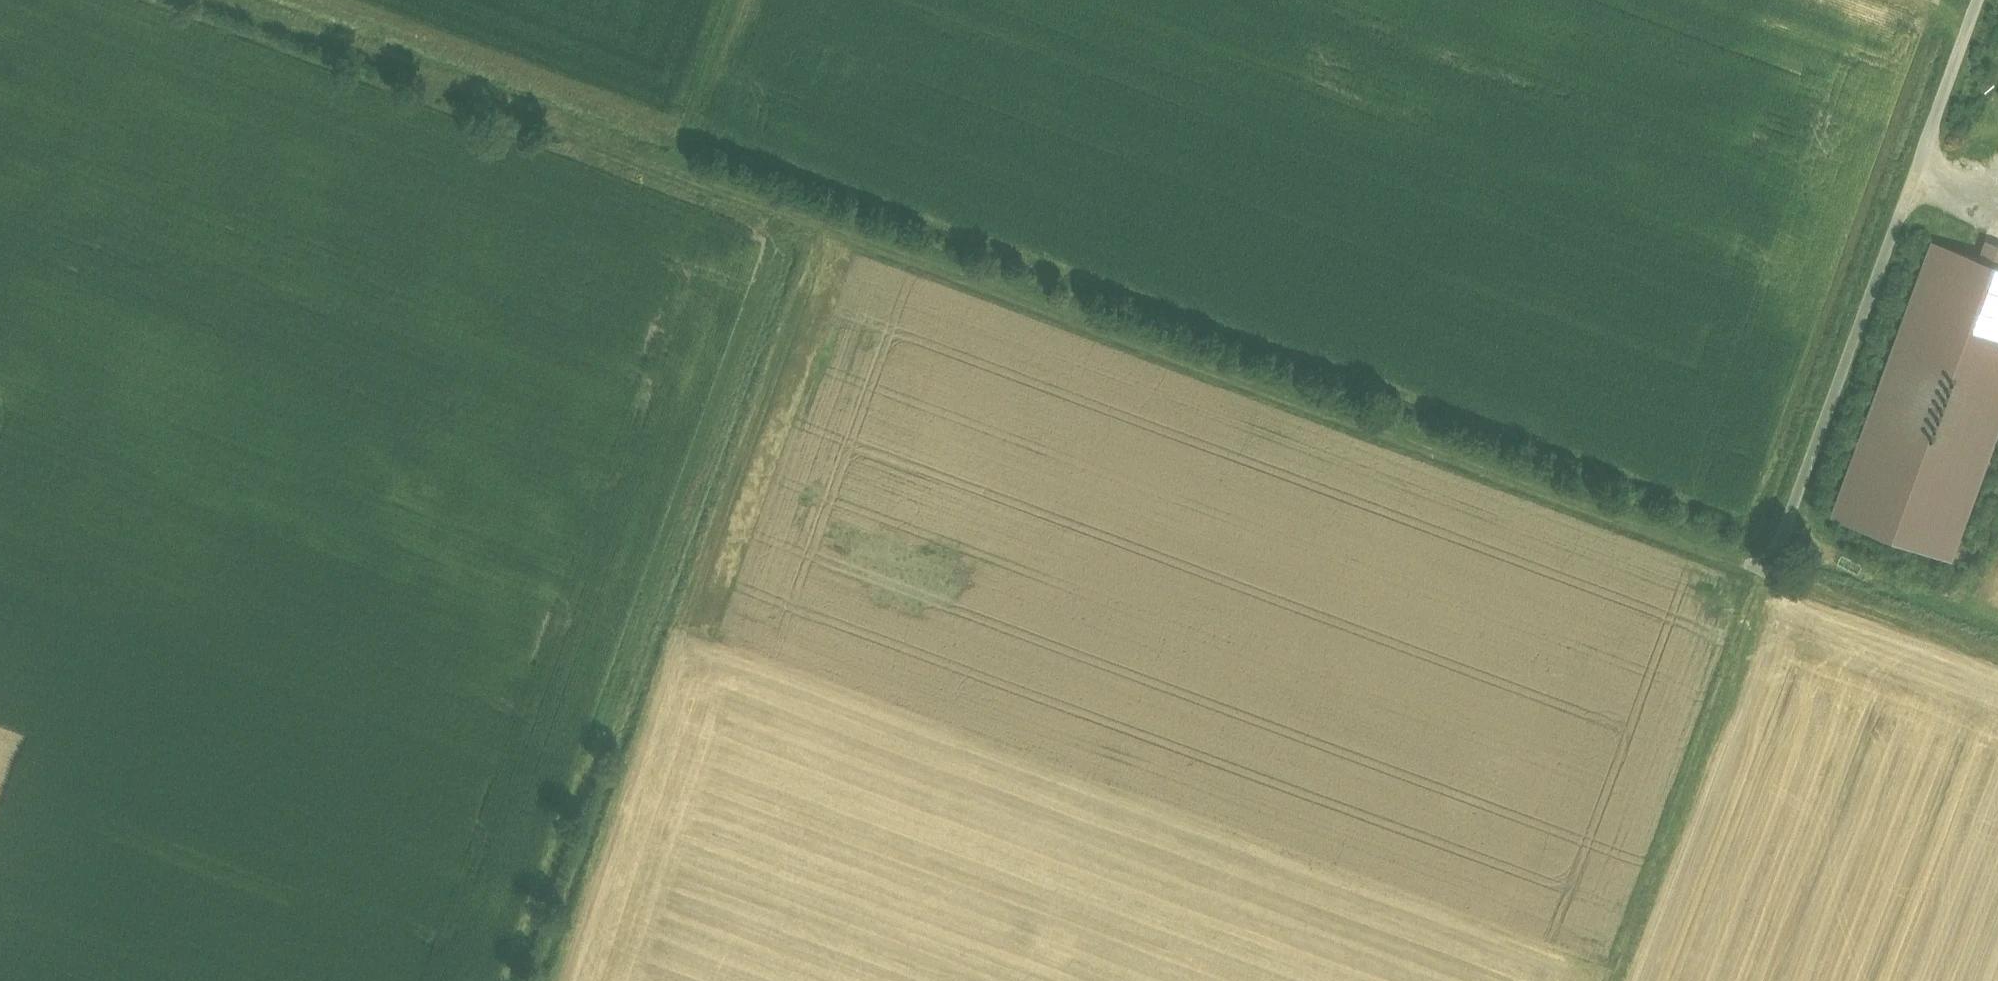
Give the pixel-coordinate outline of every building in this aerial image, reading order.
[(1982,250),(1997,255),(1997,241),(1987,237),(1982,250)] [(1934,244),(1831,511),(1952,557),(1997,430),(1997,267),(1934,244)]
